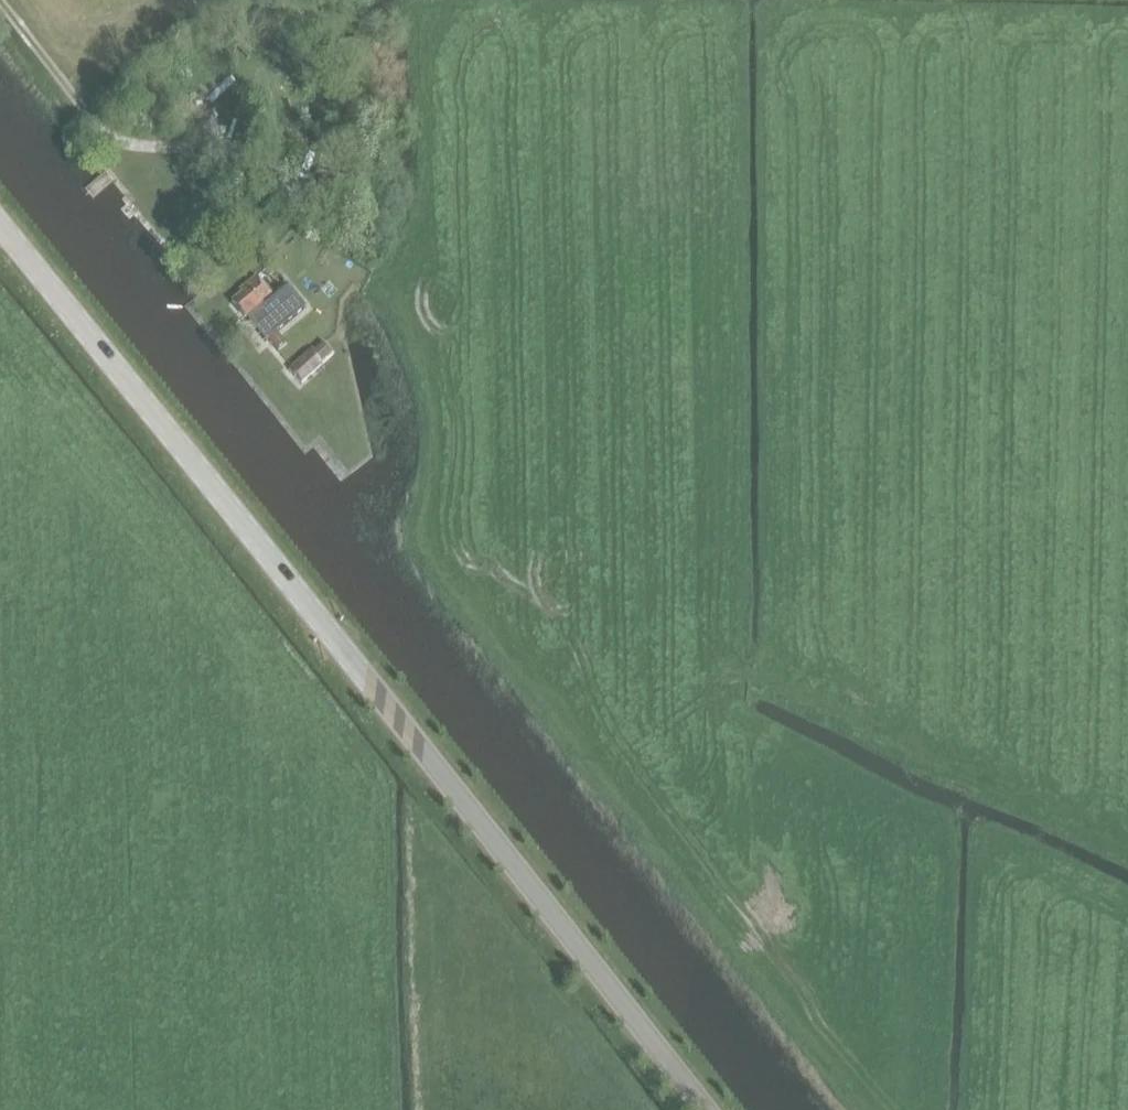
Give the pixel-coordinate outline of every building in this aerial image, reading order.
[(361,60),(359,41),(345,42),(348,62),(361,60)] [(305,309),(285,284),(273,295),(258,276),(239,291),(241,294),(232,302),(263,341),(305,309)] [(272,351),(285,367),(299,356),(285,340),(272,351)] [(312,350),(308,353),(287,370),(299,385),(334,357),(323,343),(313,351),(312,350)]
